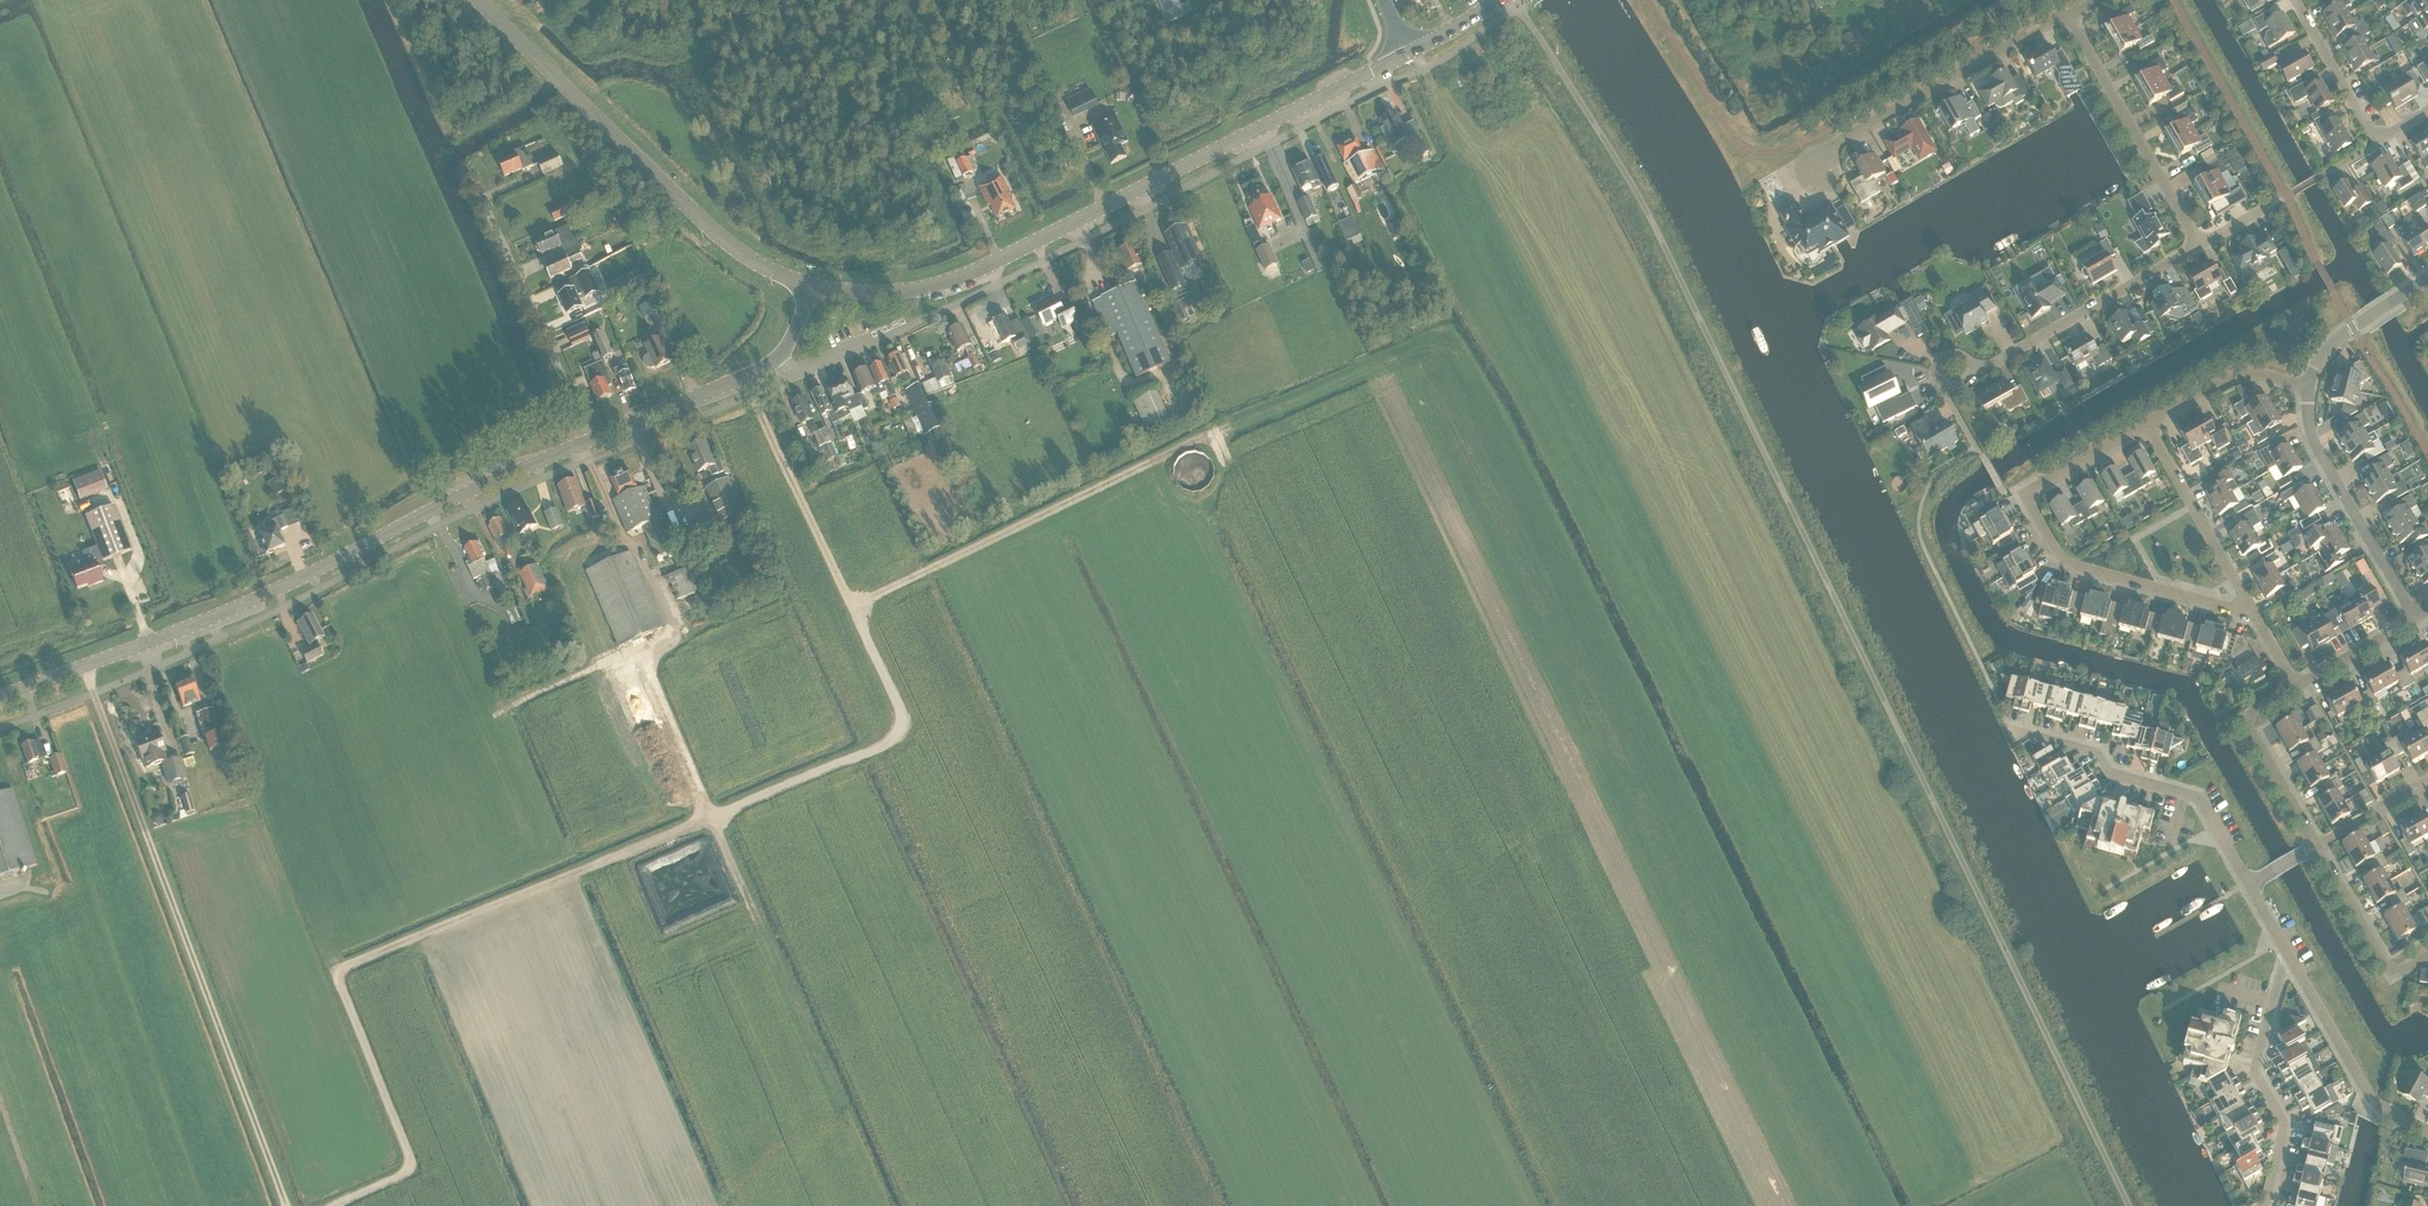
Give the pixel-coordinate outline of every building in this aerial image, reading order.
[(2252,11),(2270,0),(2246,0),(2252,11)] [(2344,8),(2350,4),(2348,0),(2331,0),(2327,2),(2331,8),(2322,13),(2329,25),(2348,14),(2344,8)] [(2427,11),(2427,0),(2409,0),(2406,2),(2400,6),(2407,17),(2412,13),(2416,19),(2427,11)] [(2104,29),(2111,42),(2134,29),(2128,17),(2134,13),(2131,7),(2110,18),(2114,25),(2105,30),(2105,28),(2104,29)] [(2427,36),(2427,11),(2416,19),(2408,24),(2415,34),(2415,33),(2420,41),(2423,39),(2427,36)] [(1173,12),(1163,17),(1167,25),(1177,20),(1173,12)] [(2268,27),(2271,32),(2267,34),(2265,41),(2269,48),(2293,34),(2282,14),(2272,19),(2268,12),(2253,20),(2260,32),(2268,27)] [(2363,21),(2359,23),(2356,18),(2352,21),(2348,14),(2329,25),(2336,37),(2342,33),(2345,39),(2366,27),(2363,21)] [(2401,28),(2392,15),(2385,20),(2393,33),(2401,28)] [(2250,21),(2239,28),(2243,36),(2255,30),(2250,21)] [(2348,45),(2342,48),(2349,60),(2368,49),(2364,43),(2369,40),(2366,35),(2369,33),(2366,27),(2345,39),(2348,45)] [(1843,58),(1869,44),(1859,28),(1834,42),(1843,58)] [(2119,55),(2120,55),(2119,53),(2136,44),(2139,50),(2154,42),(2150,35),(2141,40),(2134,29),(2111,42),(2119,55)] [(2420,41),(2415,44),(2419,50),(2427,46),(2423,39),(2420,41)] [(2398,44),(2392,47),(2397,56),(2403,52),(2398,44)] [(2055,57),(2049,46),(2025,59),(2036,77),(2054,66),(2059,76),(2059,82),(2067,97),(2083,88),(2074,72),(2072,72),(2071,70),(2072,69),(2062,53),(2055,57)] [(2365,74),(2380,65),(2377,59),(2375,61),(2368,49),(2349,60),(2356,72),(2362,68),(2365,74)] [(2287,82),(2313,68),(2303,51),(2278,66),(2287,82)] [(2263,71),(2277,63),(2273,55),(2259,63),(2263,71)] [(2134,80),(2141,93),(2164,80),(2160,73),(2167,69),(2161,58),(2148,65),(2152,71),(2135,81),(2134,80)] [(2425,66),(2423,63),(2417,67),(2426,82),(2427,81),(2427,64),(2425,66)] [(2406,77),(2395,84),(2406,103),(2418,95),(2414,89),(2421,85),(2411,70),(2405,75),(2406,77)] [(1990,80),(1993,84),(1979,92),(1987,107),(1995,103),(1996,105),(1999,108),(2003,107),(2005,106),(2013,102),(2015,106),(2023,101),(2022,98),(2029,94),(2021,79),(2013,83),(2006,71),(1990,80)] [(2367,76),(2363,79),(2366,85),(2371,82),(2367,76)] [(2169,101),(2184,93),(2180,86),(2178,87),(2175,83),(2168,87),(2164,80),(2141,93),(2149,107),(2150,106),(2149,105),(2166,95),(2169,101)] [(2317,111),(2333,102),(2321,82),(2309,89),(2305,83),(2288,92),(2295,103),(2308,95),(2317,111)] [(2391,103),(2395,110),(2406,103),(2395,84),(2389,88),(2386,83),(2374,90),(2385,107),(2391,103)] [(1097,104),(1090,90),(1066,102),(1072,116),(1097,104)] [(616,94),(611,98),(614,102),(620,98),(616,94)] [(1965,106),(1960,97),(1935,111),(1935,112),(1938,110),(1950,130),(1947,131),(1947,132),(1965,122),(1967,125),(1965,126),(1971,135),(1978,131),(1974,123),(1974,120),(1981,116),(1972,101),(1965,106)] [(2163,132),(2171,145),(2194,132),(2190,125),(2197,121),(2195,116),(2196,115),(2192,108),(2178,117),(2181,123),(2165,132),(2164,131),(2163,132)] [(1381,129),(1380,129),(1391,149),(1412,138),(1415,143),(1423,139),(1414,123),(1404,128),(1395,112),(1381,120),(1385,128),(1381,130),(1381,129)] [(2327,145),(2330,143),(2336,153),(2351,144),(2336,118),(2332,121),(2328,113),(2313,121),(2327,145)] [(1129,142),(1116,114),(1091,126),(1104,154),(1105,153),(1111,165),(1128,157),(1122,145),(1129,142)] [(1989,114),(1986,116),(1991,126),(1994,124),(1989,114)] [(1986,116),(1983,118),(1988,128),(1991,126),(1986,116)] [(1896,136),(1886,142),(1894,157),(1912,146),(1919,159),(1934,151),(1917,121),(1908,127),(1909,129),(1902,133),(1900,133),(1897,134),(1896,136)] [(2194,132),(2171,145),(2179,158),(2179,156),(2195,147),(2199,153),(2212,146),(2205,134),(2198,138),(2194,132)] [(2422,135),(2410,142),(2426,168),(2427,167),(2427,145),(2422,135)] [(1364,155),(1356,138),(1338,147),(1346,163),(1344,164),(1354,185),(1383,171),(1373,150),(1364,155)] [(1423,139),(1415,143),(1422,157),(1429,153),(1423,139)] [(533,166),(525,147),(514,152),(516,156),(499,163),(505,176),(522,168),(523,170),(533,166)] [(563,166),(558,154),(538,163),(543,175),(563,166)] [(1885,173),(1874,154),(1856,164),(1863,177),(1850,184),(1861,203),(1880,192),(1873,180),(1885,173)] [(2413,182),(2403,166),(2396,170),(2388,156),(2371,166),(2385,188),(2394,182),(2400,190),(2413,182)] [(960,169),(963,176),(972,172),(966,157),(952,164),(956,172),(960,169)] [(1895,174),(1902,170),(1894,157),(1887,161),(1895,174)] [(1317,162),(1315,163),(1328,192),(1339,187),(1333,175),(1333,176),(1325,158),(1322,159),(1321,159),(1318,160),(1317,162)] [(2194,183),(2193,183),(2201,196),(2224,183),(2220,176),(2227,172),(2220,161),(2208,168),(2197,174),(2200,180),(2195,184),(2194,183)] [(1293,171),(1301,190),(1311,185),(1313,191),(1321,187),(1316,175),(1310,163),(1293,171)] [(2242,163),(2233,168),(2236,173),(2245,168),(2242,163)] [(1949,164),(1942,168),(1947,177),(1954,173),(1949,164)] [(2247,171),(2241,175),(2245,181),(2251,178),(2247,171)] [(1886,177),(1892,186),(1899,182),(1893,173),(1886,177)] [(990,205),(997,219),(1016,210),(1008,195),(1010,194),(1001,176),(979,187),(988,206),(990,205)] [(2419,179),(2425,190),(2427,188),(2422,178),(2419,179)] [(2359,210),(2370,203),(2360,188),(2354,192),(2347,181),(2333,190),(2344,207),(2353,202),(2359,210)] [(2224,183),(2201,196),(2208,209),(2209,209),(2209,208),(2211,207),(2217,217),(2246,200),(2240,189),(2239,189),(2237,190),(2235,186),(2228,190),(2224,183)] [(1361,212),(1356,200),(1362,198),(1356,185),(1347,189),(1358,213),(1361,212)] [(1271,201),(1264,186),(1246,194),(1252,206),(1249,208),(1259,229),(1282,219),(1273,200),(1271,201)] [(2420,193),(2413,197),(2421,209),(2427,205),(2420,193)] [(2407,201),(2415,213),(2421,209),(2413,197),(2407,201)] [(1306,221),(1317,216),(1309,198),(1298,202),(1306,221)] [(2132,220),(2143,240),(2136,244),(2129,238),(2128,239),(2136,245),(2141,250),(2144,254),(2158,246),(2159,246),(2156,240),(2170,232),(2165,235),(2154,215),(2159,212),(2145,220),(2133,199),(2127,203),(2136,218),(2132,220)] [(2383,201),(2376,206),(2382,216),(2389,212),(2383,201)] [(576,211),(572,202),(550,212),(555,222),(576,211)] [(1799,245),(1804,254),(1810,256),(1819,250),(1821,253),(1848,237),(1829,204),(1804,218),(1797,206),(1790,204),(1783,208),(1782,215),(1789,227),(1786,229),(1797,247),(1799,245)] [(2388,230),(2394,226),(2387,214),(2380,218),(2388,230)] [(2413,232),(2425,249),(2427,247),(2427,229),(2419,216),(2415,219),(2420,227),(2413,232)] [(1246,225),(1252,223),(1249,217),(1244,220),(1246,225)] [(1339,223),(1348,241),(1360,236),(1352,217),(1339,223)] [(2381,238),(2388,233),(2379,219),(2371,224),(2381,238)] [(1158,256),(1157,256),(1167,279),(1179,274),(1180,276),(1180,275),(1177,267),(1181,265),(1181,267),(1199,259),(1184,227),(1186,226),(1186,225),(1165,234),(1165,235),(1167,234),(1177,257),(1173,259),(1170,253),(1170,254),(1159,258),(1158,256)] [(561,246),(564,252),(580,244),(577,238),(574,240),(568,226),(555,232),(556,234),(544,239),(544,240),(536,243),(541,254),(549,250),(549,251),(561,246)] [(1254,226),(1246,229),(1249,235),(1257,231),(1254,226)] [(2396,231),(2413,257),(2425,249),(2413,232),(2406,237),(2400,229),(2396,231)] [(2243,252),(2232,258),(2240,270),(2245,281),(2272,265),(2266,255),(2275,250),(2268,237),(2260,242),(2258,244),(2254,238),(2240,246),(2243,252)] [(2387,274),(2401,265),(2384,239),(2378,243),(2382,249),(2373,254),(2387,274)] [(2087,278),(2088,277),(2092,284),(2115,271),(2108,259),(2115,255),(2106,240),(2099,244),(2104,254),(2082,266),(2084,269),(2082,270),(2081,273),(2084,277),(2087,278)] [(580,244),(564,252),(566,258),(545,268),(550,278),(572,268),(569,263),(582,257),(580,252),(582,250),(580,244)] [(1131,244),(1121,249),(1126,262),(1123,263),(1131,280),(1146,273),(1139,258),(1137,259),(1131,244)] [(1256,251),(1265,270),(1278,264),(1269,245),(1256,251)] [(2287,249),(2279,253),(2289,271),(2297,266),(2287,249)] [(2207,285),(2220,278),(2211,263),(2188,276),(2197,291),(2194,292),(2200,302),(2212,295),(2207,285)] [(579,299),(585,296),(586,298),(599,292),(589,271),(570,279),(573,288),(559,295),(560,297),(558,297),(560,302),(562,301),(567,314),(582,307),(579,299)] [(2054,279),(2050,271),(2041,273),(2015,289),(2032,318),(2050,308),(2048,303),(2052,301),(2053,302),(2065,295),(2055,278),(2054,279)] [(2230,296),(2237,292),(2230,279),(2223,283),(2230,296)] [(1092,302),(1108,337),(1117,333),(1136,378),(1171,362),(1136,283),(1092,302)] [(2159,319),(2167,314),(2169,318),(2178,320),(2198,309),(2186,289),(2180,292),(2178,290),(2172,293),(2168,287),(2153,296),(2156,302),(2151,305),(2159,319)] [(1952,311),(1944,316),(1955,336),(1964,331),(1966,335),(1981,326),(1980,325),(1987,321),(1984,315),(1996,308),(1985,289),(1974,295),(1977,299),(1953,313),(1952,311)] [(1061,308),(1056,297),(1049,301),(1049,303),(1036,310),(1044,325),(1057,318),(1063,329),(1078,321),(1070,304),(1061,308)] [(1929,330),(1925,324),(1910,298),(1900,304),(1918,337),(1929,330)] [(652,315),(659,329),(668,325),(656,299),(639,308),(644,319),(652,315)] [(1869,345),(1872,351),(1889,341),(1885,335),(1904,324),(1896,309),(1877,320),(1876,318),(1859,328),(1864,336),(1859,339),(1864,348),(1869,345)] [(2125,312),(2107,323),(2112,332),(2114,330),(2121,342),(2132,336),(2136,344),(2150,336),(2143,323),(2135,328),(2125,312)] [(994,321),(988,324),(998,345),(1015,337),(1004,313),(993,319),(994,321)] [(1018,319),(1010,323),(1013,328),(1018,338),(1012,341),(1017,351),(1031,343),(1018,319)] [(976,355),(962,326),(948,333),(958,353),(965,349),(969,358),(968,358),(974,370),(980,367),(975,355),(976,355)] [(586,328),(569,336),(574,348),(592,340),(586,328)] [(613,355),(603,331),(594,335),(604,359),(613,355)] [(2112,359),(2103,345),(2096,349),(2087,334),(2086,334),(2087,336),(2078,341),(2079,342),(2066,349),(2065,347),(2064,347),(2076,368),(2077,367),(2076,366),(2093,356),(2099,367),(2112,359)] [(646,346),(650,354),(646,356),(643,360),(644,364),(647,368),(652,369),(656,367),(656,368),(673,360),(663,337),(646,346)] [(990,355),(993,363),(1001,360),(997,353),(990,355)] [(900,354),(888,360),(896,378),(901,376),(905,384),(912,381),(900,354)] [(598,355),(592,358),(595,366),(601,364),(598,355)] [(2025,369),(2038,392),(2056,382),(2043,359),(2038,362),(2033,365),(2025,369)] [(952,378),(944,361),(931,367),(938,383),(952,378)] [(2360,361),(2354,365),(2356,369),(2354,376),(2338,371),(2334,386),(2358,392),(2360,385),(2370,379),(2360,361)] [(873,380),(877,388),(880,396),(885,393),(883,390),(885,389),(889,399),(891,401),(890,402),(893,410),(901,406),(896,396),(890,382),(881,363),(871,367),(876,379),(873,380)] [(608,387),(612,385),(603,365),(586,372),(591,384),(590,384),(598,401),(611,395),(608,387)] [(625,393),(636,389),(627,365),(614,370),(616,376),(619,375),(625,393)] [(1884,367),(1861,378),(1865,386),(1861,388),(1870,407),(1874,405),(1883,423),(1917,407),(1910,393),(1897,399),(1895,395),(1897,394),(1884,367)] [(868,369),(853,375),(862,394),(862,395),(863,394),(876,388),(873,380),(868,369)] [(2073,384),(2064,369),(2056,373),(2065,389),(2073,384)] [(846,378),(836,383),(850,412),(862,407),(858,396),(855,397),(846,378)] [(941,389),(936,378),(923,384),(927,395),(941,389)] [(2024,411),(2032,407),(2022,389),(2012,395),(2004,381),(2003,381),(2003,382),(1976,397),(1975,397),(1983,412),(2000,402),(2010,412),(2022,406),(2024,411)] [(836,383),(826,387),(835,406),(832,407),(839,422),(852,417),(850,412),(836,383)] [(920,385),(909,390),(929,433),(945,426),(936,404),(929,407),(920,385)] [(2341,414),(2344,420),(2357,412),(2354,407),(2358,392),(2334,386),(2330,400),(2346,405),(2345,411),(2341,414)] [(839,422),(832,407),(830,408),(822,389),(812,394),(823,417),(829,414),(833,425),(839,422)] [(1133,401),(1148,436),(1171,426),(1156,391),(1133,401)] [(862,394),(858,396),(862,407),(864,411),(869,409),(863,394),(862,395),(862,394)] [(813,435),(815,434),(819,432),(804,397),(793,402),(802,424),(807,422),(813,435)] [(2234,407),(2238,414),(2241,419),(2249,414),(2253,421),(2273,410),(2266,397),(2251,405),(2247,399),(2234,407)] [(2386,402),(2378,406),(2382,412),(2389,407),(2386,402)] [(2260,434),(2253,438),(2257,445),(2270,437),(2266,431),(2280,422),(2273,410),(2253,421),(2260,434)] [(2369,424),(2363,414),(2349,422),(2352,428),(2338,436),(2345,449),(2366,437),(2361,429),(2369,424)] [(2204,444),(2211,440),(2217,451),(2229,444),(2220,427),(2213,431),(2205,416),(2192,424),(2204,444)] [(1923,449),(1928,459),(1947,448),(1948,451),(1956,447),(1954,444),(1957,442),(1946,422),(1931,431),(1929,427),(1930,426),(1925,417),(1910,426),(1918,439),(1917,439),(1921,447),(1922,449),(1923,449)] [(2188,445),(2181,449),(2190,466),(2203,458),(2197,448),(2204,444),(2192,424),(2179,431),(2188,445)] [(838,457),(826,429),(819,432),(815,434),(826,462),(838,457)] [(2370,445),(2366,437),(2345,449),(2352,462),(2367,453),(2370,459),(2384,451),(2378,440),(2370,445)] [(2394,441),(2385,446),(2388,451),(2397,446),(2394,441)] [(705,442),(689,449),(699,472),(709,468),(713,477),(724,472),(719,460),(714,462),(705,442)] [(872,444),(864,447),(867,455),(875,452),(872,444)] [(2295,456),(2289,444),(2275,452),(2271,446),(2259,453),(2269,471),(2276,467),(2295,456)] [(2138,491),(2151,483),(2147,477),(2155,473),(2143,452),(2128,460),(2135,472),(2129,476),(2138,491)] [(2392,466),(2386,455),(2372,463),(2375,469),(2361,477),(2369,490),(2390,478),(2385,470),(2392,466)] [(2283,478),(2276,482),(2280,489),(2292,482),(2288,475),(2302,468),(2295,456),(2276,467),(2283,478)] [(2243,460),(2233,466),(2235,470),(2244,472),(2248,470),(2246,467),(2243,460)] [(2116,467),(2101,476),(2113,496),(2121,492),(2125,498),(2138,491),(2129,476),(2123,479),(2116,467)] [(73,482),(80,500),(107,489),(100,471),(73,482)] [(611,479),(619,498),(638,490),(630,471),(611,479)] [(2228,471),(2216,478),(2219,484),(2206,492),(2212,504),(2232,493),(2239,489),(2228,471)] [(2369,490),(2376,503),(2390,495),(2394,500),(2408,492),(2402,482),(2394,486),(2390,478),(2369,490)] [(721,522),(743,513),(728,479),(706,488),(721,522)] [(568,512),(585,506),(577,484),(572,485),(571,481),(559,486),(568,512)] [(2086,520),(2099,513),(2095,507),(2103,502),(2091,482),(2077,490),(2083,502),(2077,505),(2086,520)] [(2284,503),(2293,497),(2300,508),(2319,497),(2312,486),(2299,494),(2295,487),(2280,496),(2284,503)] [(673,552),(645,487),(638,490),(619,498),(613,500),(628,533),(644,526),(658,559),(673,552)] [(2238,504),(2232,493),(2212,504),(2219,515),(2233,507),(2236,514),(2249,507),(2245,500),(2238,504)] [(2416,507),(2410,496),(2396,504),(2399,510),(2385,518),(2392,531),(2413,519),(2409,511),(2416,507)] [(2064,497),(2050,505),(2061,526),(2069,522),(2073,528),(2086,520),(2077,505),(2071,509),(2064,497)] [(2300,508),(2306,520),(2299,524),(2303,531),(2316,523),(2312,517),(2326,509),(2319,497),(2300,508)] [(596,504),(595,500),(586,503),(592,519),(601,516),(600,513),(596,504)] [(607,511),(603,501),(596,504),(600,513),(607,511)] [(537,525),(524,502),(507,511),(520,534),(537,525)] [(86,516),(97,546),(103,560),(103,561),(131,550),(113,506),(86,516)] [(565,526),(558,507),(544,512),(551,531),(565,526)] [(1979,538),(1986,534),(2008,522),(2002,513),(1998,516),(1993,507),(1980,515),(1983,520),(1972,527),(1979,538)] [(2260,523),(2253,511),(2239,519),(2243,526),(2229,534),(2236,545),(2255,534),(2252,528),(2260,523)] [(266,553),(285,545),(279,531),(288,527),(284,516),(263,525),(267,533),(259,537),(266,553)] [(508,534),(500,517),(490,522),(492,525),(489,526),(496,540),(497,539),(502,548),(509,545),(504,536),(508,534)] [(2427,535),(2427,528),(2425,523),(2418,527),(2413,519),(2392,531),(2400,544),(2414,536),(2417,542),(2427,535)] [(2013,531),(2008,522),(1986,534),(1992,546),(1997,544),(2000,549),(2013,542),(2008,533),(2013,531)] [(2318,528),(2303,537),(2310,549),(2320,543),(2323,550),(2343,538),(2336,527),(2322,535),(2318,528)] [(2236,545),(2243,557),(2256,549),(2260,555),(2273,548),(2269,541),(2262,545),(2255,534),(2236,545)] [(2343,538),(2323,550),(2318,553),(2325,564),(2320,566),(2324,573),(2339,565),(2336,558),(2349,550),(2343,538)] [(2419,545),(2423,551),(2408,559),(2416,572),(2427,565),(2427,540),(2419,545)] [(486,554),(480,541),(465,548),(472,565),(469,567),(474,579),(491,572),(503,597),(510,594),(507,588),(509,587),(502,571),(501,572),(495,559),(486,562),(483,555),(486,554)] [(2289,543),(2280,549),(2284,555),(2293,550),(2289,543)] [(96,563),(103,560),(97,546),(90,549),(92,554),(84,558),(87,565),(71,572),(77,589),(94,583),(95,585),(103,581),(96,563)] [(2030,562),(2025,553),(2021,556),(2016,547),(2000,556),(2003,562),(1996,566),(2003,578),(2030,562)] [(619,646),(648,634),(663,628),(630,552),(587,571),(619,646)] [(2272,564),(2279,560),(2275,553),(2263,560),(2267,567),(2253,575),(2260,586),(2279,575),(2272,564)] [(690,566),(685,554),(674,559),(679,571),(665,577),(675,601),(705,588),(695,564),(690,566)] [(2364,561),(2356,566),(2363,578),(2371,573),(2364,561)] [(2010,589),(2017,585),(2025,600),(2036,587),(2034,583),(2036,582),(2031,573),(2035,571),(2030,562),(2003,578),(2010,589)] [(549,589),(537,564),(520,573),(532,598),(549,589)] [(2423,585),(2427,583),(2427,565),(2416,572),(2423,585)] [(2341,572),(2334,576),(2337,582),(2343,579),(2345,578),(2341,572)] [(2260,586),(2266,598),(2280,590),(2284,597),(2296,589),(2292,582),(2285,586),(2279,575),(2260,586)] [(2054,610),(2061,586),(2051,583),(2050,588),(2040,585),(2035,603),(2042,605),(2038,617),(2051,620),(2054,610)] [(2054,610),(2064,612),(2073,615),(2075,610),(2079,596),(2069,593),(2070,588),(2061,586),(2054,610)] [(2360,623),(2372,617),(2368,610),(2381,603),(2371,586),(2358,593),(2358,594),(2347,600),(2349,604),(2360,623)] [(2081,612),(2080,616),(2093,620),(2099,596),(2089,593),(2088,598),(2079,596),(2075,610),(2081,612)] [(2109,599),(2099,596),(2093,620),(2103,623),(2100,634),(2109,637),(2112,624),(2117,606),(2108,603),(2109,599)] [(2127,609),(2117,606),(2112,624),(2119,625),(2118,627),(2131,630),(2138,606),(2128,604),(2127,609)] [(2330,612),(2338,628),(2345,624),(2348,630),(2360,623),(2349,604),(2338,611),(2336,609),(2330,612)] [(2147,609),(2138,606),(2131,630),(2144,634),(2145,629),(2152,631),(2156,616),(2146,614),(2147,609)] [(2313,625),(2324,644),(2335,638),(2332,631),(2338,628),(2330,612),(2323,616),(2324,619),(2313,625)] [(2156,616),(2152,631),(2151,634),(2157,636),(2157,637),(2170,641),(2176,617),(2166,614),(2165,619),(2156,616)] [(299,625),(309,645),(309,644),(311,647),(301,653),(307,663),(323,655),(316,641),(324,637),(312,615),(301,621),(302,623),(299,625)] [(2184,640),(2190,641),(2194,627),(2185,624),(2186,619),(2176,617),(2170,641),(2183,644),(2184,640)] [(2204,629),(2194,627),(2190,641),(2197,643),(2195,648),(2208,651),(2215,627),(2205,624),(2204,629)] [(2308,645),(2312,651),(2324,644),(2313,625),(2306,629),(2304,625),(2292,632),(2302,648),(2308,645)] [(2225,630),(2215,627),(2208,651),(2221,655),(2222,650),(2229,652),(2231,656),(2242,640),(2223,635),(2225,630)] [(2242,640),(2231,656),(2239,670),(2237,671),(2244,683),(2250,679),(2254,685),(2264,679),(2261,673),(2265,670),(2260,661),(2256,664),(2242,640)] [(2423,644),(2411,651),(2422,669),(2427,666),(2427,652),(2423,644)] [(2400,672),(2408,687),(2414,683),(2410,676),(2422,669),(2411,651),(2399,657),(2406,669),(2400,672)] [(2375,671),(2385,690),(2397,683),(2402,690),(2408,687),(2400,672),(2393,676),(2387,664),(2375,671)] [(2369,690),(2363,693),(2371,708),(2378,704),(2374,697),(2385,690),(2375,671),(2363,678),(2369,690)] [(2014,701),(2012,709),(2020,711),(2028,683),(2000,675),(2000,676),(2008,690),(2006,699),(2014,701)] [(183,707),(200,701),(192,680),(175,687),(183,707)] [(2028,683),(2020,711),(2029,713),(2031,705),(2039,708),(2044,687),(2028,683)] [(2351,685),(2338,692),(2349,711),(2361,704),(2365,711),(2371,708),(2363,693),(2357,697),(2351,685)] [(2047,710),(2045,717),(2053,720),(2061,692),(2044,687),(2039,708),(2047,710)] [(2061,692),(2053,720),(2062,722),(2064,714),(2072,717),(2078,696),(2061,692)] [(2333,711),(2327,714),(2335,729),(2341,725),(2337,718),(2349,711),(2338,692),(2326,699),(2333,711)] [(2081,719),(2078,726),(2087,729),(2094,701),(2078,696),(2072,717),(2081,719)] [(2094,701),(2087,729),(2095,731),(2097,723),(2105,725),(2111,705),(2094,701)] [(2114,728),(2111,735),(2120,738),(2125,717),(2127,710),(2111,705),(2105,725),(2114,728)] [(2317,705),(2309,709),(2316,722),(2324,717),(2317,705)] [(2165,708),(2163,715),(2169,717),(2172,710),(2165,708)] [(204,738),(205,737),(209,751),(213,750),(215,756),(225,753),(219,733),(220,733),(212,709),(196,714),(204,738)] [(2423,756),(2427,754),(2427,722),(2422,712),(2416,716),(2425,731),(2413,738),(2423,756)] [(2128,740),(2126,747),(2134,750),(2139,729),(2140,730),(2142,722),(2125,717),(2120,738),(2128,740)] [(2282,741),(2301,730),(2294,718),(2275,728),(2282,741)] [(2170,750),(2184,742),(2184,741),(2167,737),(2169,728),(2167,725),(2159,722),(2156,734),(2149,762),(2157,764),(2159,756),(2167,759),(2170,750)] [(2149,762),(2156,734),(2140,730),(2139,729),(2134,750),(2143,752),(2140,760),(2149,762)] [(2282,741),(2289,753),(2301,746),(2304,752),(2319,744),(2315,738),(2308,742),(2301,730),(2282,741)] [(158,733),(149,736),(149,738),(135,743),(146,769),(163,762),(168,783),(187,778),(182,757),(167,761),(164,752),(158,733)] [(193,753),(188,736),(181,738),(186,756),(193,753)] [(2405,752),(2411,763),(2423,756),(2413,738),(2407,741),(2406,739),(2399,736),(2391,741),(2399,755),(2405,752)] [(39,740),(33,742),(22,745),(29,764),(45,758),(39,740)] [(2393,759),(2399,755),(2391,741),(2384,744),(2388,752),(2376,759),(2387,777),(2399,770),(2393,759)] [(2296,765),(2303,777),(2322,766),(2315,755),(2322,750),(2319,744),(2304,752),(2308,758),(2296,765)] [(2041,775),(2042,774),(2048,771),(2048,770),(2066,760),(2062,753),(2055,757),(2050,749),(2044,752),(2040,745),(2039,745),(2040,747),(2029,753),(2041,775)] [(66,773),(60,755),(50,759),(56,777),(66,773)] [(2375,784),(2387,777),(2376,759),(2371,761),(2370,759),(2363,757),(2354,762),(2362,776),(2368,773),(2375,784)] [(2066,760),(2048,770),(2048,771),(2042,774),(2050,788),(2063,781),(2081,771),(2077,764),(2070,767),(2066,760)] [(2303,777),(2310,789),(2321,783),(2325,789),(2339,780),(2336,774),(2329,778),(2322,766),(2303,777)] [(2067,799),(2072,796),(2097,782),(2092,774),(2086,778),(2081,771),(2063,781),(2066,787),(2064,794),(2067,799)] [(2336,791),(2343,787),(2339,780),(2325,789),(2329,795),(2317,801),(2324,814),(2343,803),(2336,791)] [(2101,789),(2097,782),(2072,796),(2080,811),(2098,801),(2094,793),(2101,789)] [(37,865),(12,789),(0,793),(0,877),(37,865)] [(2372,802),(2365,790),(2358,794),(2365,806),(2372,802)] [(2097,848),(2123,856),(2124,852),(2136,856),(2142,832),(2149,834),(2153,816),(2128,809),(2127,812),(2124,812),(2125,810),(2123,805),(2119,808),(2116,807),(2116,806),(2098,801),(2080,811),(2078,821),(2076,828),(2088,831),(2085,842),(2098,845),(2097,848)] [(2324,814),(2331,826),(2350,815),(2343,803),(2324,814)] [(2424,813),(2412,820),(2422,839),(2427,835),(2427,821),(2424,813)] [(2383,820),(2375,825),(2382,837),(2390,833),(2383,820)] [(2422,839),(2412,820),(2400,827),(2406,838),(2400,842),(2408,856),(2415,853),(2410,845),(2422,839)] [(2360,833),(2342,844),(2349,856),(2367,846),(2360,833)] [(2349,856),(2356,868),(2367,862),(2371,868),(2385,860),(2381,853),(2374,857),(2367,846),(2349,856)] [(2374,874),(2363,881),(2370,893),(2388,882),(2381,870),(2389,866),(2385,860),(2371,868),(2374,874)] [(2370,893),(2377,905),(2388,898),(2391,904),(2406,896),(2402,890),(2395,894),(2388,882),(2370,893)] [(2395,911),(2384,917),(2391,929),(2409,919),(2402,907),(2409,902),(2406,896),(2391,904),(2395,911)] [(2409,919),(2391,929),(2397,941),(2416,931),(2409,919)] [(2299,1002),(2293,1006),(2297,1012),(2303,1008),(2299,1002)] [(2194,1026),(2190,1025),(2183,1051),(2186,1052),(2183,1064),(2193,1067),(2190,1079),(2207,1084),(2225,1074),(2230,1056),(2229,1056),(2229,1054),(2233,1051),(2231,1046),(2229,1046),(2229,1044),(2233,1045),(2240,1019),(2223,1014),(2221,1020),(2197,1014),(2194,1026)] [(2282,1044),(2275,1048),(2279,1056),(2297,1045),(2298,1046),(2304,1042),(2296,1027),(2306,1021),(2305,1021),(2290,1016),(2285,1032),(2277,1036),(2282,1044)] [(2277,1067),(2281,1074),(2313,1056),(2304,1042),(2298,1046),(2297,1045),(2279,1056),(2284,1063),(2277,1067)] [(2281,1074),(2285,1082),(2292,1078),(2296,1085),(2314,1075),(2321,1071),(2313,1056),(2281,1074)] [(2415,1073),(2404,1095),(2419,1103),(2424,1094),(2427,1096),(2427,1097),(2427,1098),(2427,1080),(2415,1073)] [(2205,1095),(2210,1103),(2241,1085),(2236,1078),(2230,1082),(2225,1074),(2207,1084),(2208,1086),(2205,1095)] [(2301,1093),(2294,1097),(2298,1104),(2323,1090),(2314,1075),(2296,1085),(2301,1093)] [(2218,1117),(2224,1114),(2242,1104),(2238,1096),(2245,1092),(2241,1085),(2210,1103),(2218,1117)] [(2298,1104),(2302,1111),(2309,1107),(2313,1115),(2338,1101),(2330,1086),(2323,1090),(2298,1104)] [(2218,1117),(2226,1133),(2257,1115),(2253,1108),(2246,1111),(2242,1104),(2224,1114),(2218,1117)] [(2334,1109),(2324,1114),(2326,1118),(2338,1115),(2334,1109)] [(2234,1148),(2241,1144),(2259,1134),(2255,1126),(2262,1122),(2257,1115),(2226,1133),(2234,1148)] [(2305,1132),(2303,1140),(2331,1147),(2332,1140),(2339,1142),(2343,1129),(2336,1127),(2335,1130),(2315,1125),(2312,1134),(2305,1132)] [(2234,1148),(2242,1162),(2242,1163),(2261,1152),(2256,1145),(2263,1141),(2259,1134),(2241,1144),(2234,1148)] [(2306,1159),(2327,1164),(2333,1165),(2337,1149),(2331,1147),(2303,1140),(2301,1148),(2308,1150),(2306,1159)] [(2427,1159),(2427,1154),(2416,1151),(2406,1149),(2404,1158),(2410,1159),(2407,1171),(2406,1171),(2406,1173),(2407,1173),(2405,1181),(2427,1187),(2427,1167),(2424,1166),(2425,1162),(2427,1163),(2427,1159)] [(2261,1152),(2242,1163),(2242,1162),(2235,1166),(2250,1192),(2250,1191),(2255,1176),(2262,1171),(2258,1163),(2265,1160),(2261,1152)] [(2304,1167),(2297,1165),(2295,1174),(2323,1180),(2327,1164),(2306,1159),(2304,1167)] [(2293,1182),(2300,1183),(2298,1192),(2319,1197),(2323,1180),(2295,1174),(2293,1182)] [(2287,1205),(2316,1205),(2319,1197),(2298,1192),(2296,1200),(2288,1198),(2287,1205)] [(2402,1202),(2407,1204),(2407,1205),(2419,1205),(2416,1205),(2418,1198),(2404,1195),(2402,1202)]
